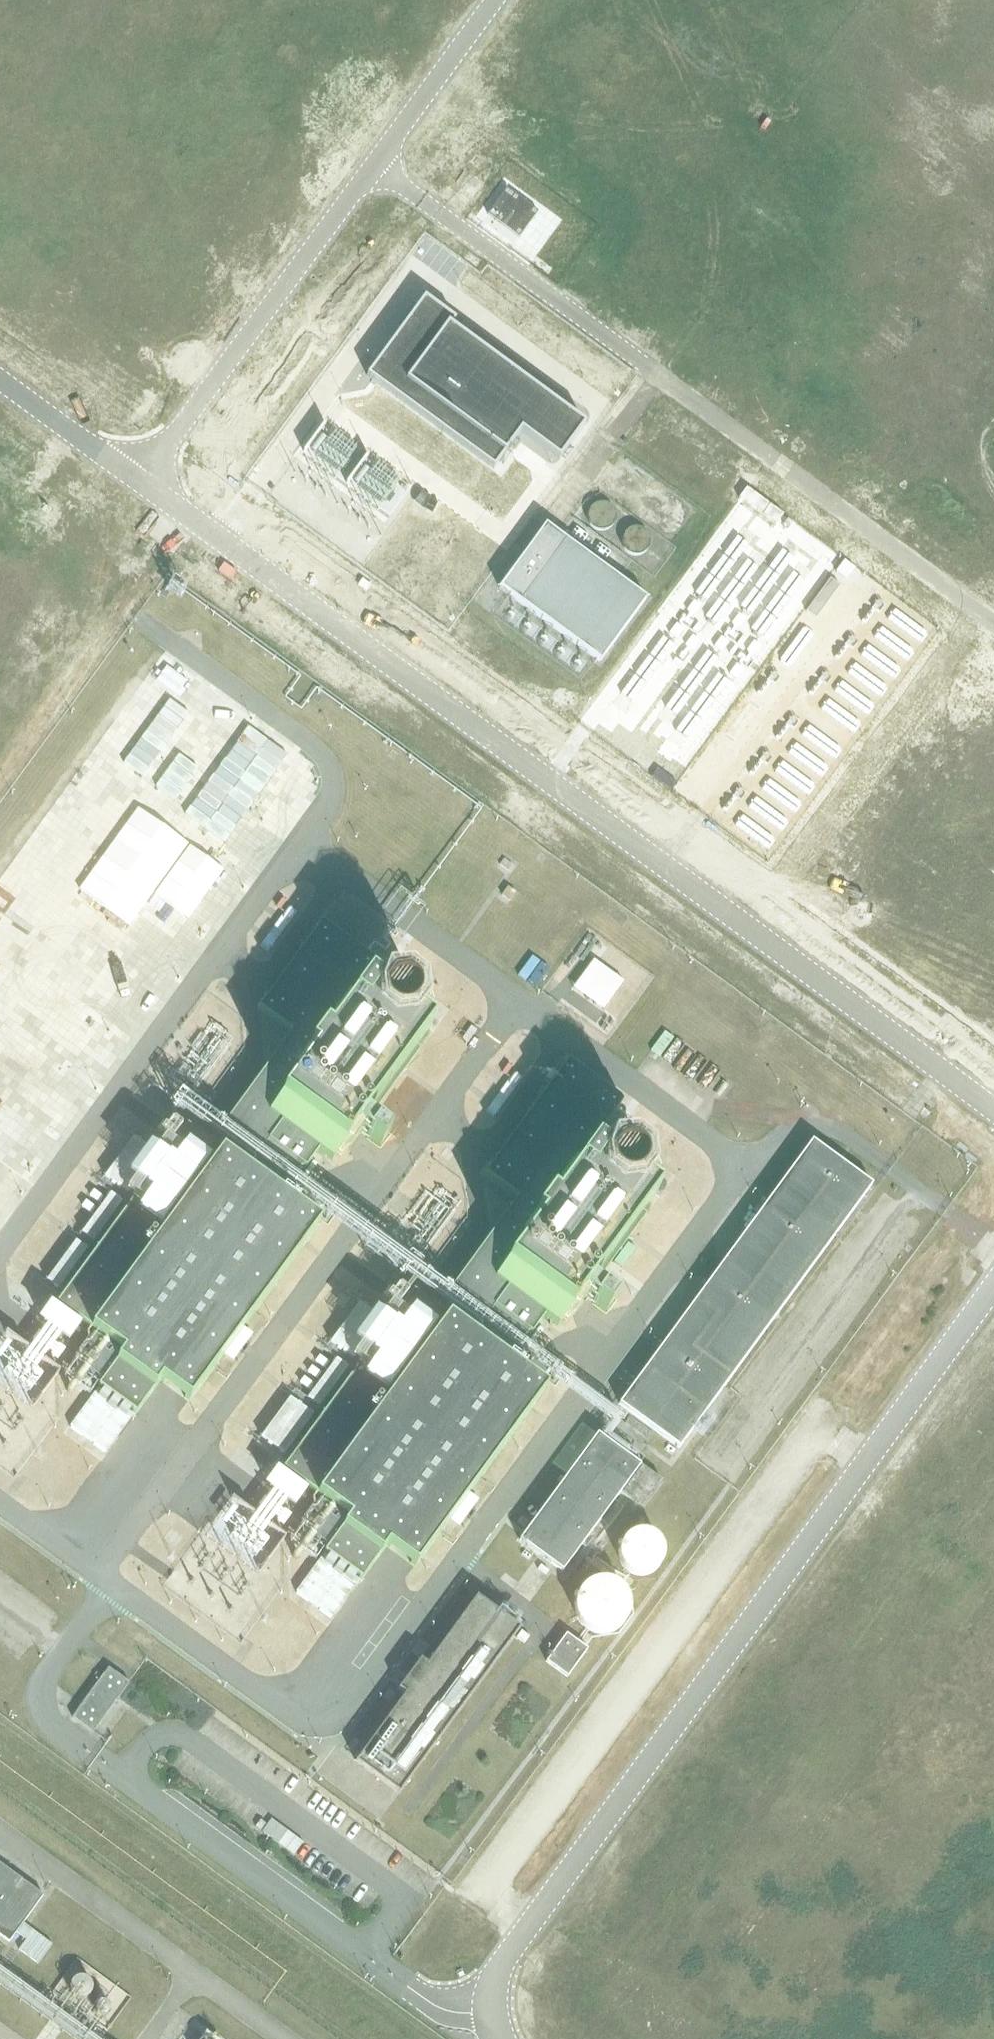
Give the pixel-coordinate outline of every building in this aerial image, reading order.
[(896,23),(894,10),(880,12),(882,25),(896,23)] [(88,77),(103,89),(109,83),(93,70),(88,77)] [(452,182),(470,195),(484,176),(466,163),(452,182)] [(505,187),(486,213),(518,236),(537,210),(505,187)] [(147,244),(138,251),(148,264),(157,257),(147,244)] [(367,374),(440,427),(492,466),(519,429),(557,457),(582,423),(448,325),(453,319),(423,297),(367,374)] [(775,524),(783,514),(746,487),(739,497),(775,524)] [(657,513),(676,526),(683,516),(664,503),(657,513)] [(545,524),(499,587),(509,595),(528,608),(597,659),(600,661),(647,598),(619,577),(560,534),(545,524)] [(748,545),(737,538),(696,595),(707,602),(748,545)] [(793,558),(783,550),(741,607),(752,615),(793,558)] [(758,568),(747,561),(706,618),(716,625),(758,568)] [(804,581),(793,574),(752,631),(762,638),(804,581)] [(816,618),(840,585),(830,578),(806,610),(816,618)] [(694,602),(687,611),(695,616),(702,607),(694,602)] [(929,635),(893,609),(886,619),(921,645),(929,635)] [(870,610),(861,622),(866,626),(875,613),(870,610)] [(739,615),(732,624),(739,629),(746,620),(739,615)] [(677,624),(670,634),(677,639),(684,630),(677,624)] [(701,627),(697,624),(692,631),(696,634),(701,627)] [(789,670),(815,635),(805,627),(779,663),(789,670)] [(915,653),(879,627),(872,636),(908,662),(915,653)] [(693,636),(686,646),(693,651),(700,642),(693,636)] [(674,646),(663,638),(622,695),(632,703),(674,646)] [(722,638),(715,647),(722,653),(729,643),(722,638)] [(746,640),(743,638),(738,644),(741,647),(746,640)] [(754,642),(747,651),(755,656),(762,647),(754,642)] [(902,671),(866,645),(859,655),(895,680),(902,671)] [(843,646),(834,659),(839,662),(848,650),(843,646)] [(738,650),(734,647),(729,654),(733,657),(738,650)] [(718,660),(708,652),(666,709),(677,717),(718,660)] [(679,668),(682,664),(675,659),(672,663),(679,668)] [(888,689),(853,663),(846,673),(881,699),(888,689)] [(736,665),(730,674),(737,680),(744,670),(736,665)] [(729,683),(718,675),(677,732),(688,740),(729,683)] [(766,681),(757,693),(762,697),(771,685),(766,681)] [(875,707),(840,681),(832,691),(868,717),(875,707)] [(817,682),(808,695),(813,698),(822,686),(817,682)] [(862,725),(826,699),(819,709),(855,735),(862,725)] [(842,751),(807,725),(800,735),(835,761),(842,751)] [(784,726),(775,739),(780,742),(789,730),(784,726)] [(829,769),(794,743),(787,753),(822,779),(829,769)] [(816,787),(780,761),(773,771),(809,797),(816,787)] [(758,762),(749,774),(754,778),(763,766),(758,762)] [(803,805),(767,779),(760,789),(795,815),(803,805)] [(789,823),(754,797),(747,807),(782,833),(789,823)] [(731,799),(722,811),(727,814),(736,802),(731,799)] [(776,841),(740,815),(733,825),(769,851),(776,841)] [(268,944),(289,915),(278,908),(258,937),(268,944)] [(383,988),(367,976),(377,962),(321,922),(258,1008),(291,1032),(230,1116),(304,1168),(318,1150),(332,1160),(344,1143),(348,1146),(420,1047),(416,1044),(432,1023),(416,1012),(421,1005),(419,993),(400,979),(388,981),(383,988)] [(595,953),(574,981),(605,1004),(626,975),(595,953)] [(661,1051),(673,1031),(664,1025),(651,1045),(661,1051)] [(608,1154),(592,1143),(623,1101),(567,1060),(484,1173),(517,1197),(457,1280),(530,1334),(544,1316),(557,1325),(570,1308),(574,1311),(594,1287),(602,1292),(616,1273),(608,1267),(646,1213),(642,1210),(656,1190),(641,1179),(647,1170),(645,1158),(626,1144),(614,1146),(608,1154)] [(505,1074),(485,1103),(494,1110),(515,1081),(505,1074)] [(189,1401),(320,1222),(187,1125),(56,1303),(124,1352),(99,1386),(136,1413),(160,1379),(189,1401)] [(410,1140),(413,1128),(399,1125),(396,1136),(410,1140)] [(157,1153),(133,1136),(104,1176),(128,1193),(157,1153)] [(619,1403),(679,1447),(872,1183),(811,1139),(619,1403)] [(122,1201),(110,1192),(81,1232),(93,1240),(122,1201)] [(87,1248),(76,1239),(46,1279),(58,1288),(87,1248)] [(415,1566),(546,1387),(413,1290),(282,1468),(350,1518),(325,1552),(362,1579),(386,1545),(415,1566)] [(383,1319),(359,1302),(330,1341),(354,1358),(383,1319)] [(73,1337),(50,1320),(32,1343),(45,1353),(56,1361),(73,1337)] [(348,1366),(336,1358),(307,1397),(319,1406),(348,1366)] [(133,1413),(98,1387),(70,1425),(105,1451),(133,1413)] [(313,1414),(290,1396),(261,1436),(284,1453),(313,1414)] [(661,1480),(597,1433),(519,1539),(562,1570),(620,1491),(642,1507),(661,1480)] [(300,1500),(276,1483),(258,1507),(270,1516),(282,1525),(300,1500)] [(617,1551),(617,1562),(621,1571),(629,1578),(638,1582),(648,1581),(658,1577),(665,1570),(668,1560),(668,1551),(664,1542),(657,1535),(648,1531),(639,1531),(629,1534),(621,1542),(617,1551)] [(359,1579),(324,1553),(296,1591),(331,1617),(359,1579)] [(521,1574),(514,1585),(525,1593),(533,1582),(521,1574)] [(575,1602),(575,1614),(579,1624),(588,1632),(598,1636),(609,1636),(620,1631),(627,1623),(631,1612),(631,1602),(627,1592),(619,1584),(609,1580),(599,1579),(588,1583),(579,1592),(575,1602)] [(399,1793),(520,1627),(476,1595),(427,1663),(420,1658),(398,1688),(405,1693),(355,1761),(399,1793)] [(546,1660),(567,1676),(587,1648),(566,1632),(546,1660)] [(93,1731),(129,1681),(108,1666),(72,1716),(93,1731)] [(42,1896),(0,1866),(0,1935),(9,1941),(42,1896)]
